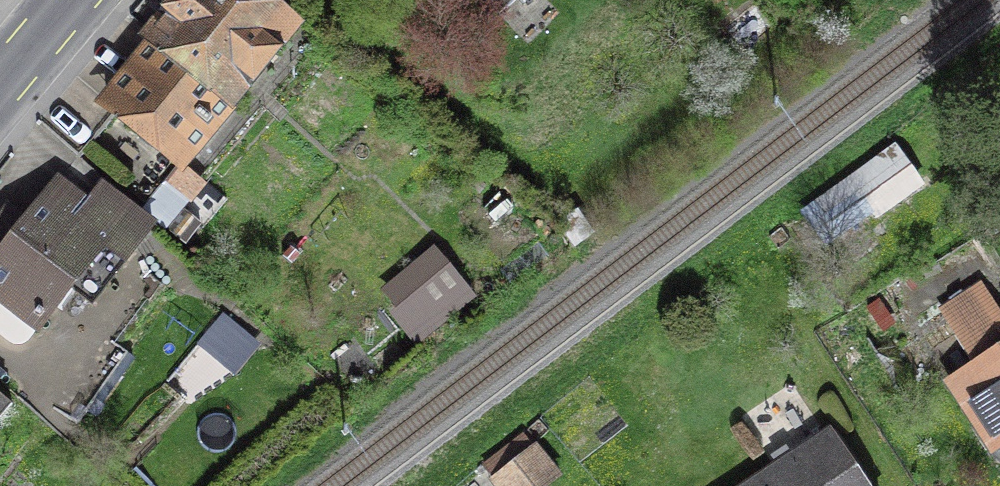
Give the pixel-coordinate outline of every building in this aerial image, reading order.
[(108,101),(182,161),(293,27),(259,0),(180,0),(148,38),(154,43),(108,101)] [(915,181),(893,150),(804,213),(825,243),(915,181)] [(91,303),(151,223),(102,183),(84,207),(56,186),(22,227),(8,216),(0,226),(0,290),(40,322),(68,285),(91,303)] [(994,443),(999,439),(999,320),(979,286),(941,310),(976,365),(953,380),(994,443)] [(11,405),(0,395),(0,418),(11,405)] [(531,432),(491,463),(510,485),(547,485),(563,473),(531,432)] [(832,432),(749,485),(867,485),(832,432)]
